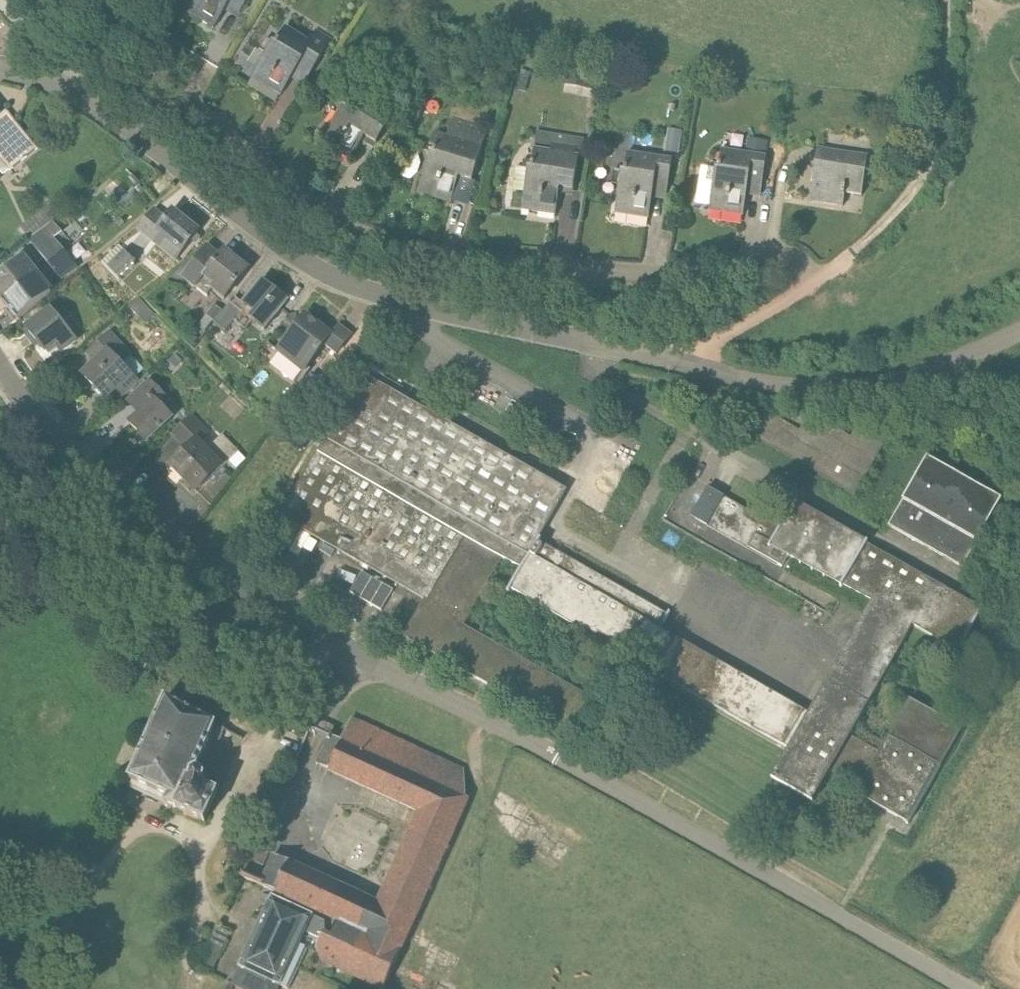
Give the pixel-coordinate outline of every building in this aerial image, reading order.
[(185,10),(214,28),(225,11),(227,8),(239,15),(248,0),(191,0),(185,10)] [(262,61),(251,78),(280,96),(291,79),(293,76),(305,83),(320,58),(326,49),(332,38),(315,29),(309,39),(285,24),(273,43),(266,54),(262,61)] [(521,69),(516,89),(526,92),(531,72),(521,69)] [(351,160),(365,136),(377,144),(396,113),(354,88),(321,142),(351,160)] [(2,174),(9,169),(10,170),(37,148),(6,109),(1,113),(0,114),(0,171),(2,174)] [(424,174),(418,193),(451,203),(452,201),(459,176),(471,180),(472,180),(483,147),(488,128),(452,117),(446,136),(440,134),(434,153),(430,151),(424,174)] [(668,129),(664,153),(679,155),(682,131),(668,129)] [(524,192),(522,209),(556,214),(559,193),(560,187),(573,189),(574,189),(579,157),(581,157),(584,139),(537,131),(536,137),(535,141),(532,141),(531,150),(534,151),(532,161),(524,160),(524,161),(523,168),(528,169),(525,190),(524,192)] [(748,138),(746,151),(763,153),(765,140),(748,138)] [(891,159),(901,162),(906,144),(895,142),(891,159)] [(818,147),(811,193),(824,195),(822,203),(843,206),(844,202),(845,202),(861,205),(862,195),(868,155),(818,147)] [(710,206),(709,210),(743,215),(746,195),(747,194),(748,186),(761,188),(767,156),(753,154),(722,149),(719,163),(718,168),(716,168),(716,170),(712,190),(710,206)] [(618,193),(615,213),(649,218),(652,198),(654,190),(668,192),(673,161),(670,160),(659,158),(628,153),(624,172),(621,171),(619,184),(618,193)] [(145,191),(139,185),(135,189),(141,195),(145,191)] [(66,196),(60,200),(64,205),(70,200),(66,196)] [(29,237),(66,208),(57,198),(21,227),(29,237)] [(179,255),(181,253),(199,230),(174,210),(167,219),(156,210),(139,230),(150,239),(154,234),(179,255)] [(0,277),(0,297),(5,302),(37,276),(50,266),(66,253),(74,245),(62,232),(59,228),(53,221),(29,240),(44,259),(32,269),(22,258),(0,277)] [(223,249),(218,255),(205,245),(181,276),(193,285),(201,276),(215,287),(214,290),(225,299),(249,269),(223,249)] [(136,261),(125,250),(107,267),(108,268),(119,279),(136,261)] [(37,276),(5,302),(17,317),(19,320),(51,293),(49,290),(43,283),(56,273),(62,281),(78,268),(66,253),(50,266),(37,276)] [(263,281),(244,304),(245,305),(257,314),(253,320),(266,330),(285,305),(288,300),(287,300),(283,296),(282,296),(280,294),(269,286),(263,281)] [(215,323),(214,324),(225,332),(226,331),(233,321),(241,311),(231,303),(230,303),(224,311),(215,322),(215,323)] [(212,321),(215,322),(224,311),(214,304),(197,326),(204,331),(212,321)] [(62,352),(76,340),(50,309),(27,329),(46,352),(55,344),(62,352)] [(304,371),(332,334),(306,315),(278,351),(304,371)] [(95,359),(81,372),(84,375),(106,398),(116,389),(124,396),(139,381),(136,378),(132,373),(124,366),(122,364),(131,355),(132,354),(111,332),(90,353),(95,359)] [(198,338),(191,332),(187,336),(195,342),(198,338)] [(173,357),(164,364),(171,371),(179,363),(173,357)] [(980,609),(867,544),(847,585),(876,599),(812,713),(661,628),(671,611),(669,610),(668,613),(541,541),(542,539),(540,538),(538,537),(567,487),(565,486),(563,489),(536,473),(538,470),(537,469),(535,472),(508,457),(510,454),(508,453),(507,456),(479,440),(481,437),(480,436),(478,439),(451,424),(453,420),(451,420),(450,423),(423,407),(424,404),(423,403),(421,406),(394,390),(396,387),(395,387),(393,390),(366,374),(367,371),(366,370),(328,438),(322,435),(320,437),(326,441),(281,521),(424,602),(418,611),(403,638),(421,647),(577,741),(599,701),(466,624),(504,558),(523,568),(509,592),(788,752),(772,781),(813,804),(830,775),(857,791),(856,794),(858,795),(858,794),(907,822),(906,823),(908,824),(962,728),(910,699),(885,742),(855,725),(912,624),(957,650),(956,652),(958,653),(983,608),(981,607),(980,609)] [(142,388),(129,401),(140,412),(130,423),(149,443),(163,429),(174,418),(167,411),(164,408),(172,400),(171,400),(150,379),(142,388)] [(193,415),(171,434),(186,451),(173,464),(184,476),(183,477),(183,478),(196,492),(209,479),(213,484),(227,470),(222,466),(223,465),(228,460),(238,450),(222,434),(208,449),(200,441),(210,432),(193,415)] [(867,472),(884,443),(866,432),(833,482),(855,494),(867,472)] [(544,453),(550,442),(535,433),(529,444),(530,445),(531,444),(543,451),(543,452),(544,453)] [(963,567),(967,560),(1001,499),(927,457),(889,525),(963,567)] [(790,552),(847,585),(867,544),(868,541),(867,541),(865,544),(795,504),(797,501),(796,500),(780,528),(708,487),(704,495),(707,496),(696,517),(783,565),(790,552)] [(195,771),(216,725),(166,698),(130,779),(169,797),(166,804),(174,807),(173,808),(205,822),(218,792),(203,786),(205,778),(202,773),(195,771)] [(325,921),(326,918),(338,923),(332,937),(323,933),(320,940),(316,949),(323,963),(380,988),(381,988),(460,816),(468,798),(328,734),(326,738),(328,739),(317,764),(419,811),(378,904),(273,855),(260,884),(275,891),(272,897),(325,921)] [(325,921),(272,897),(231,984),(241,988),(276,988),(303,932),(320,940),(323,933),(325,921)] [(218,926),(207,951),(220,956),(231,931),(222,927),(218,926)]
